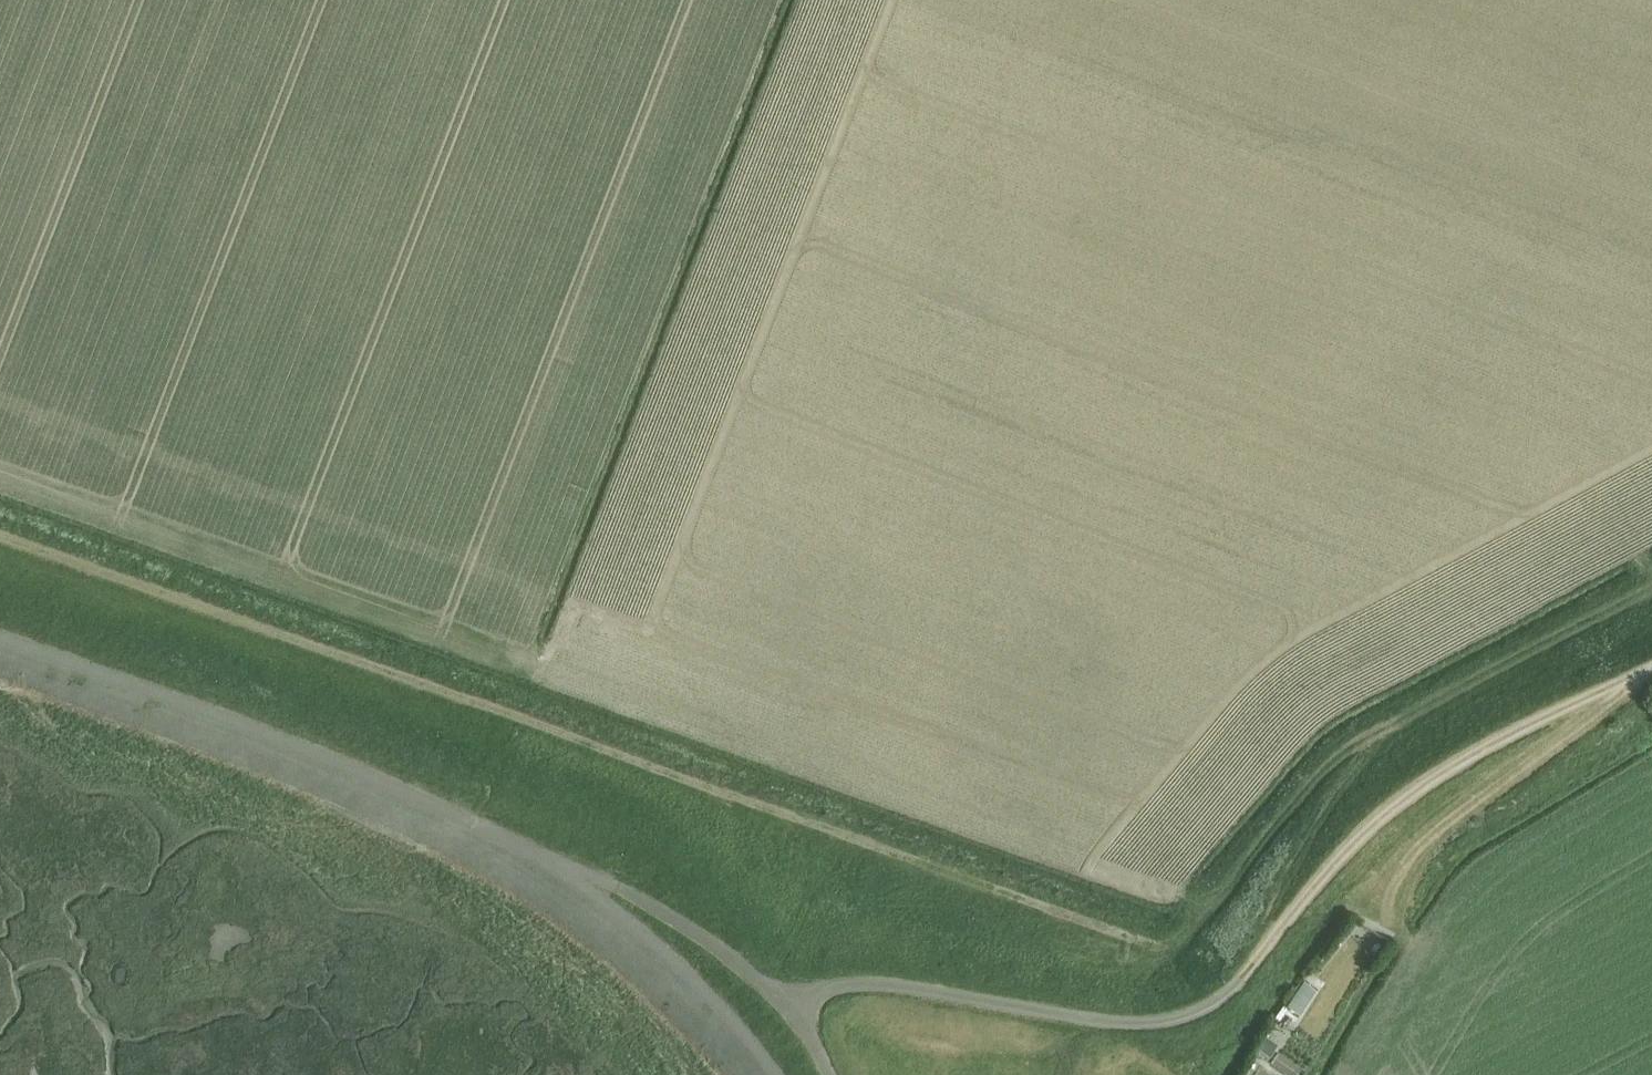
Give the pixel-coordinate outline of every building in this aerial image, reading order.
[(1318,988),(1305,980),(1289,1005),(1301,1014),(1318,988)]
